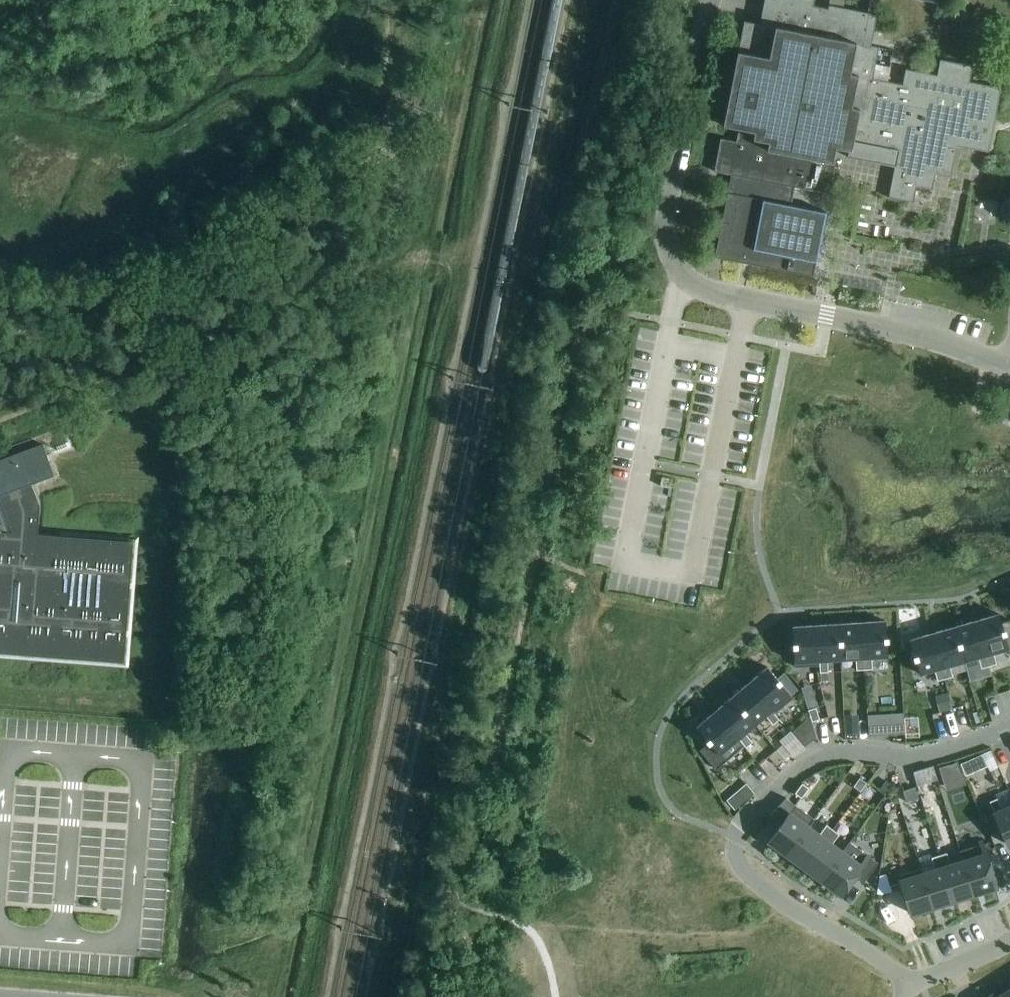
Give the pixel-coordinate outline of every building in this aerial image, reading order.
[(868,13),(828,6),(827,10),(813,7),(814,0),(764,0),(759,25),(744,22),(722,126),(739,129),(736,142),(720,139),(714,172),(731,175),(715,258),(813,277),(826,213),(791,205),(794,188),(829,195),(835,162),(832,161),(835,148),(849,151),(847,157),(894,167),(888,198),(913,203),(916,187),(932,190),(935,175),(951,178),(957,147),(988,153),(1001,89),(969,82),(972,67),(940,60),(937,76),(905,70),(902,85),(872,79),(878,48),(870,47),(880,0),(870,0),(868,13)] [(0,532),(0,654),(124,664),(133,543),(37,535),(40,507),(31,484),(54,475),(43,446),(0,462),(0,501),(13,533),(0,532)] [(976,621),(989,667),(996,665),(993,654),(1008,649),(998,615),(976,621)] [(885,621),(861,623),(864,670),(872,670),(872,658),(887,657),(885,621)] [(954,628),(964,662),(978,658),(981,669),(989,667),(976,621),(954,628)] [(838,624),(841,660),(856,659),(856,671),(864,670),(861,623),(838,624)] [(838,624),(816,626),(818,666),(819,666),(820,673),(828,673),(827,661),(841,660),(838,624)] [(792,627),(795,668),(818,666),(816,626),(792,627)] [(945,680),(953,678),(949,666),(964,662),(954,628),(932,634),(945,680)] [(934,671),(937,682),(945,680),(932,634),(909,641),(919,675),(934,671)] [(767,667),(749,683),(775,714),(793,698),(791,695),(778,680),(767,667)] [(797,690),(784,675),(778,680),(791,695),(797,690)] [(775,714),(749,683),(732,697),(755,725),(765,716),(773,725),(779,720),(775,714)] [(952,709),(948,693),(936,696),(940,712),(952,709)] [(755,725),(732,697),(714,712),(744,747),(744,746),(746,748),(752,743),(745,733),(755,725)] [(820,720),(816,708),(808,710),(812,722),(820,720)] [(744,747),(714,712),(696,727),(709,743),(700,751),(716,770),(744,747)] [(905,735),(903,713),(891,714),(892,735),(905,735)] [(859,734),(858,715),(844,716),(846,735),(859,734)] [(783,745),(776,751),(784,760),(791,754),(783,745)] [(784,760),(776,751),(768,757),(776,766),(784,760)] [(973,773),(968,761),(960,764),(965,776),(973,773)] [(961,774),(956,763),(939,769),(943,780),(961,774)] [(860,779),(853,787),(860,792),(867,784),(860,779)] [(884,796),(892,785),(886,781),(878,791),(884,796)] [(802,782),(795,793),(801,798),(809,789),(802,782)] [(990,802),(1009,846),(1009,845),(1009,806),(1002,810),(997,799),(990,802)] [(787,856),(814,819),(796,806),(769,842),(787,856)] [(814,819),(787,856),(804,868),(833,830),(826,825),(819,835),(809,827),(815,820),(814,819)] [(839,835),(833,830),(804,868),(822,881),(850,843),(849,842),(842,852),(832,844),(839,835)] [(989,842),(960,851),(974,895),(996,888),(986,856),(993,854),(989,842)] [(850,843),(822,881),(840,895),(854,876),(864,883),(878,864),(850,843)] [(950,865),(947,853),(939,856),(953,901),(974,895),(960,851),(959,852),(962,861),(950,865)] [(923,873),(921,869),(933,908),(953,901),(939,856),(931,858),(935,870),(923,873)] [(933,908),(921,869),(899,876),(901,883),(890,886),(892,894),(904,890),(911,915),(933,908)]
